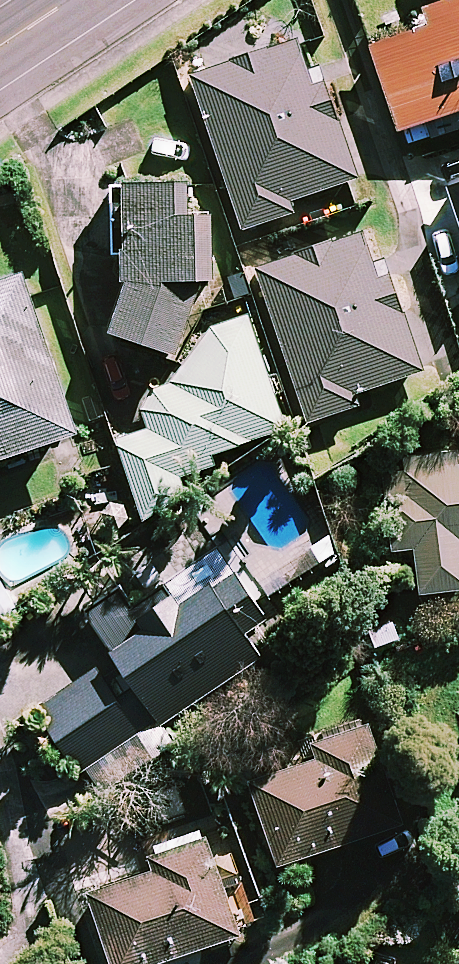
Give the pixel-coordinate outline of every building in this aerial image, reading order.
[(420,14),(427,34),(371,51),(397,136),(458,117),(458,1),(420,14)] [(317,108),(296,45),(195,78),(244,233),(296,217),(292,204),(356,183),(331,103),(317,108)] [(124,186),(122,292),(105,337),(173,365),(203,294),(214,294),(216,222),(187,221),(188,187),(124,186)] [(380,284),(364,236),(258,271),(309,425),(360,408),(356,397),(421,375),(390,280),(380,284)] [(25,281),(0,290),(0,466),(78,440),(25,281)] [(183,382),(155,392),(145,412),(151,430),(115,443),(142,518),(175,506),(168,484),(213,468),(210,459),(284,433),(244,319),(212,331),(183,382)] [(419,463),(418,476),(389,476),(388,556),(417,556),(417,596),(458,597),(458,463),(419,463)] [(138,744),(151,763),(177,746),(163,726),(260,661),(244,638),(266,623),(217,551),(133,609),(122,592),(84,618),(114,662),(39,713),(85,780),(138,744)] [(23,605),(0,575),(0,622),(23,605)] [(404,828),(367,721),(242,764),(279,871),(404,828)] [(211,840),(149,860),(152,870),(85,892),(108,963),(169,963),(244,939),(211,840)]
